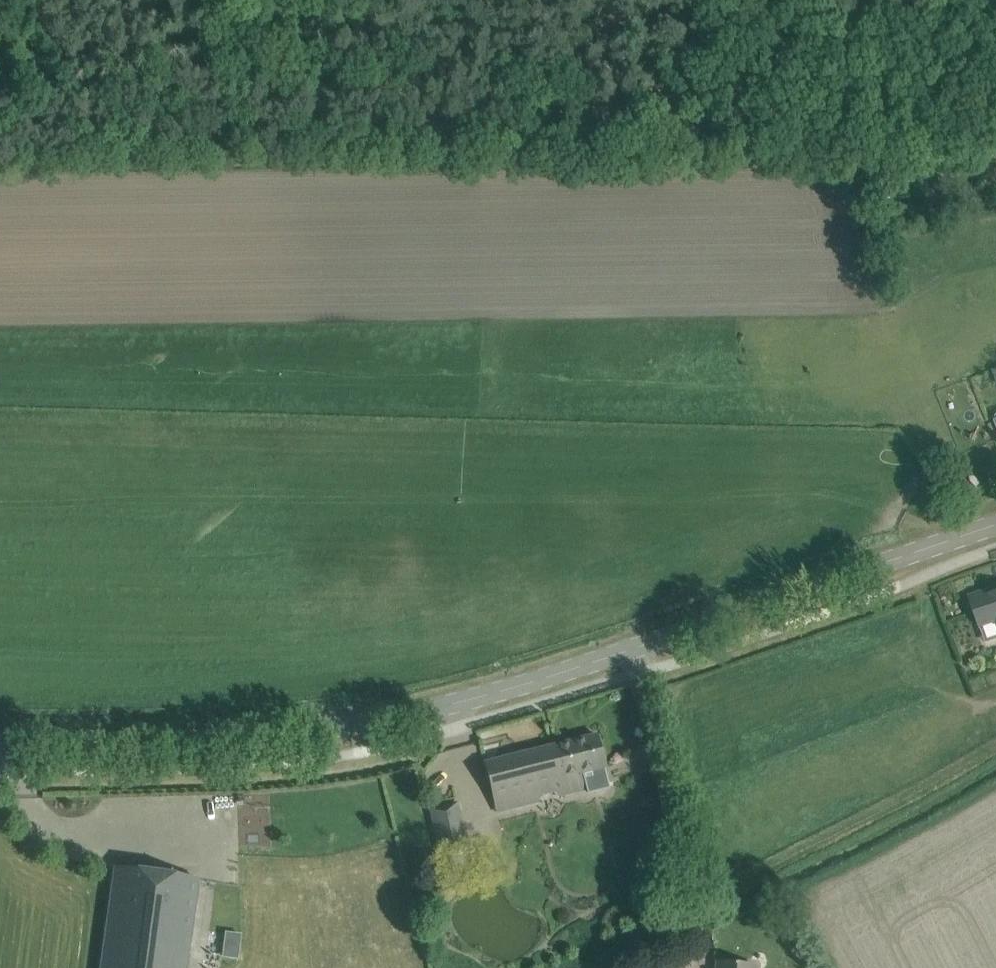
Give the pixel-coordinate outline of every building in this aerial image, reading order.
[(981,627),(995,621),(995,593),(990,595),(988,590),(970,596),(981,627)] [(484,762),(497,812),(586,789),(587,794),(608,788),(603,767),(605,767),(596,734),(484,762)] [(469,849),(457,802),(429,809),(441,856),(469,849)] [(198,878),(115,867),(102,967),(186,967),(198,878)] [(663,959),(667,967),(685,967),(678,952),(663,959)]
